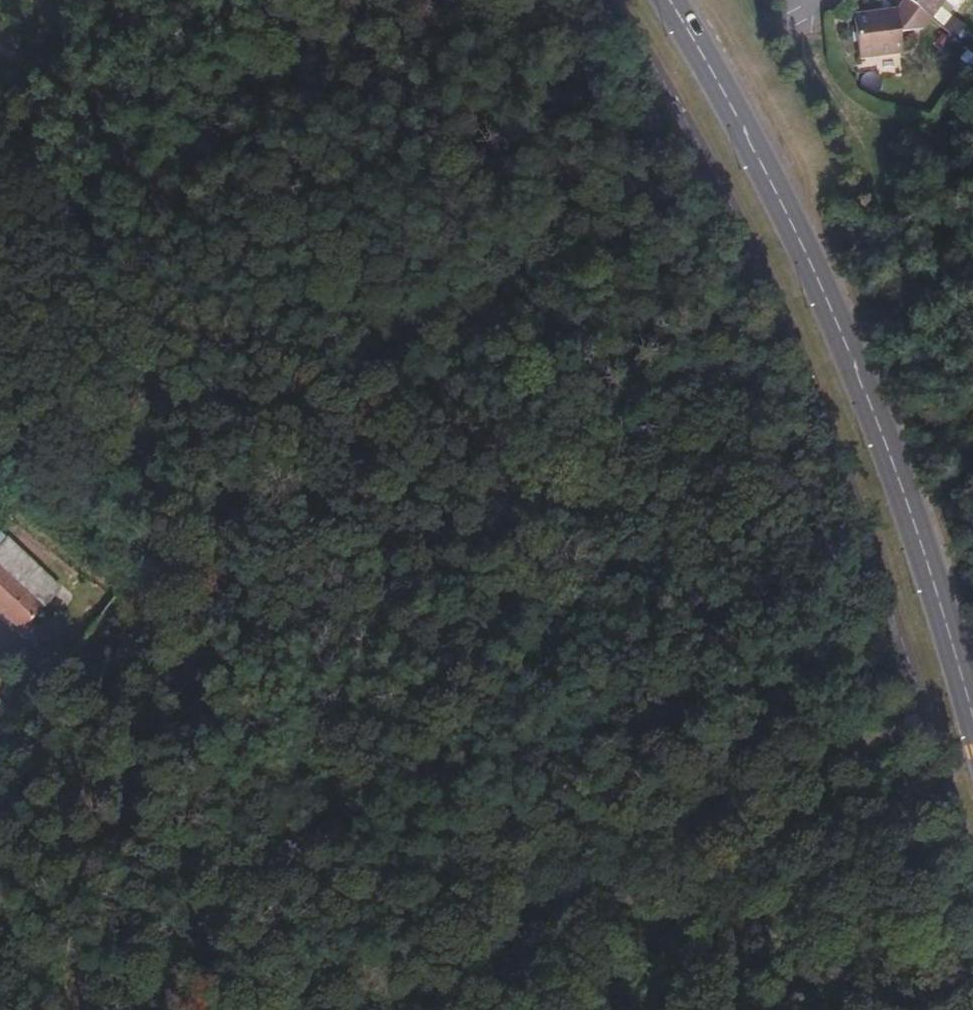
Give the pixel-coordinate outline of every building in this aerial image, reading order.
[(908,1),(933,21),(949,0),(906,0),(908,1)] [(933,21),(908,1),(899,14),(856,20),(861,67),(906,62),(904,37),(924,32),(933,21)] [(21,631),(61,588),(8,540),(0,549),(0,612),(21,631)]
